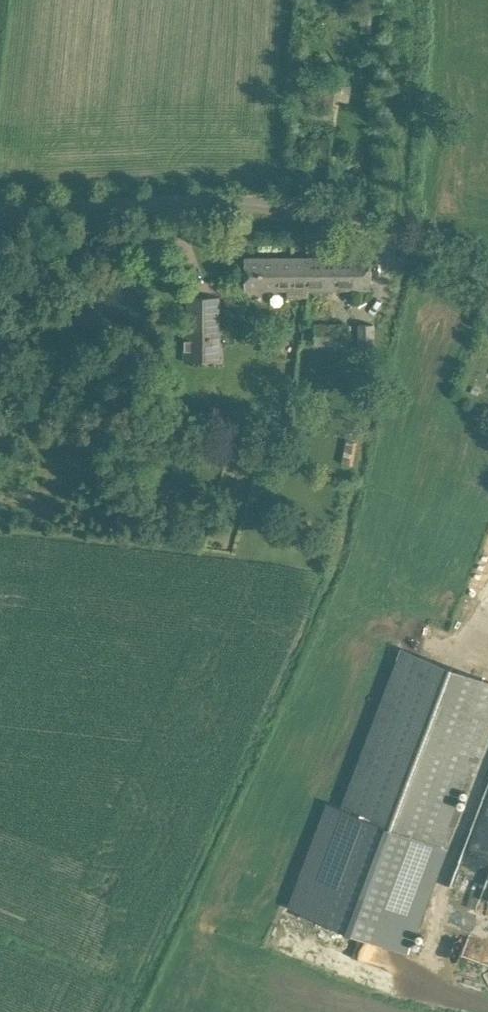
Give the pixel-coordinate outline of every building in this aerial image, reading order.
[(350,84),(319,83),(317,107),(334,109),(334,101),(349,102),(350,84)] [(308,289),(309,289),(308,256),(308,257),(245,257),(245,289),(293,289),(293,296),(309,296),(308,289)] [(372,289),(372,277),(372,257),(308,256),(309,289),(372,289)] [(189,331),(189,362),(208,362),(208,331),(215,331),(215,316),(215,296),(189,296),(189,316),(189,331)] [(359,324),(359,348),(373,348),(374,324),(359,324)] [(315,325),(315,345),(345,345),(345,325),(315,325)] [(358,441),(345,439),(341,462),(353,464),(358,441)] [(441,845),(487,721),(487,680),(401,647),(340,807),(327,802),(288,907),(409,953),(449,848),(441,845)]
